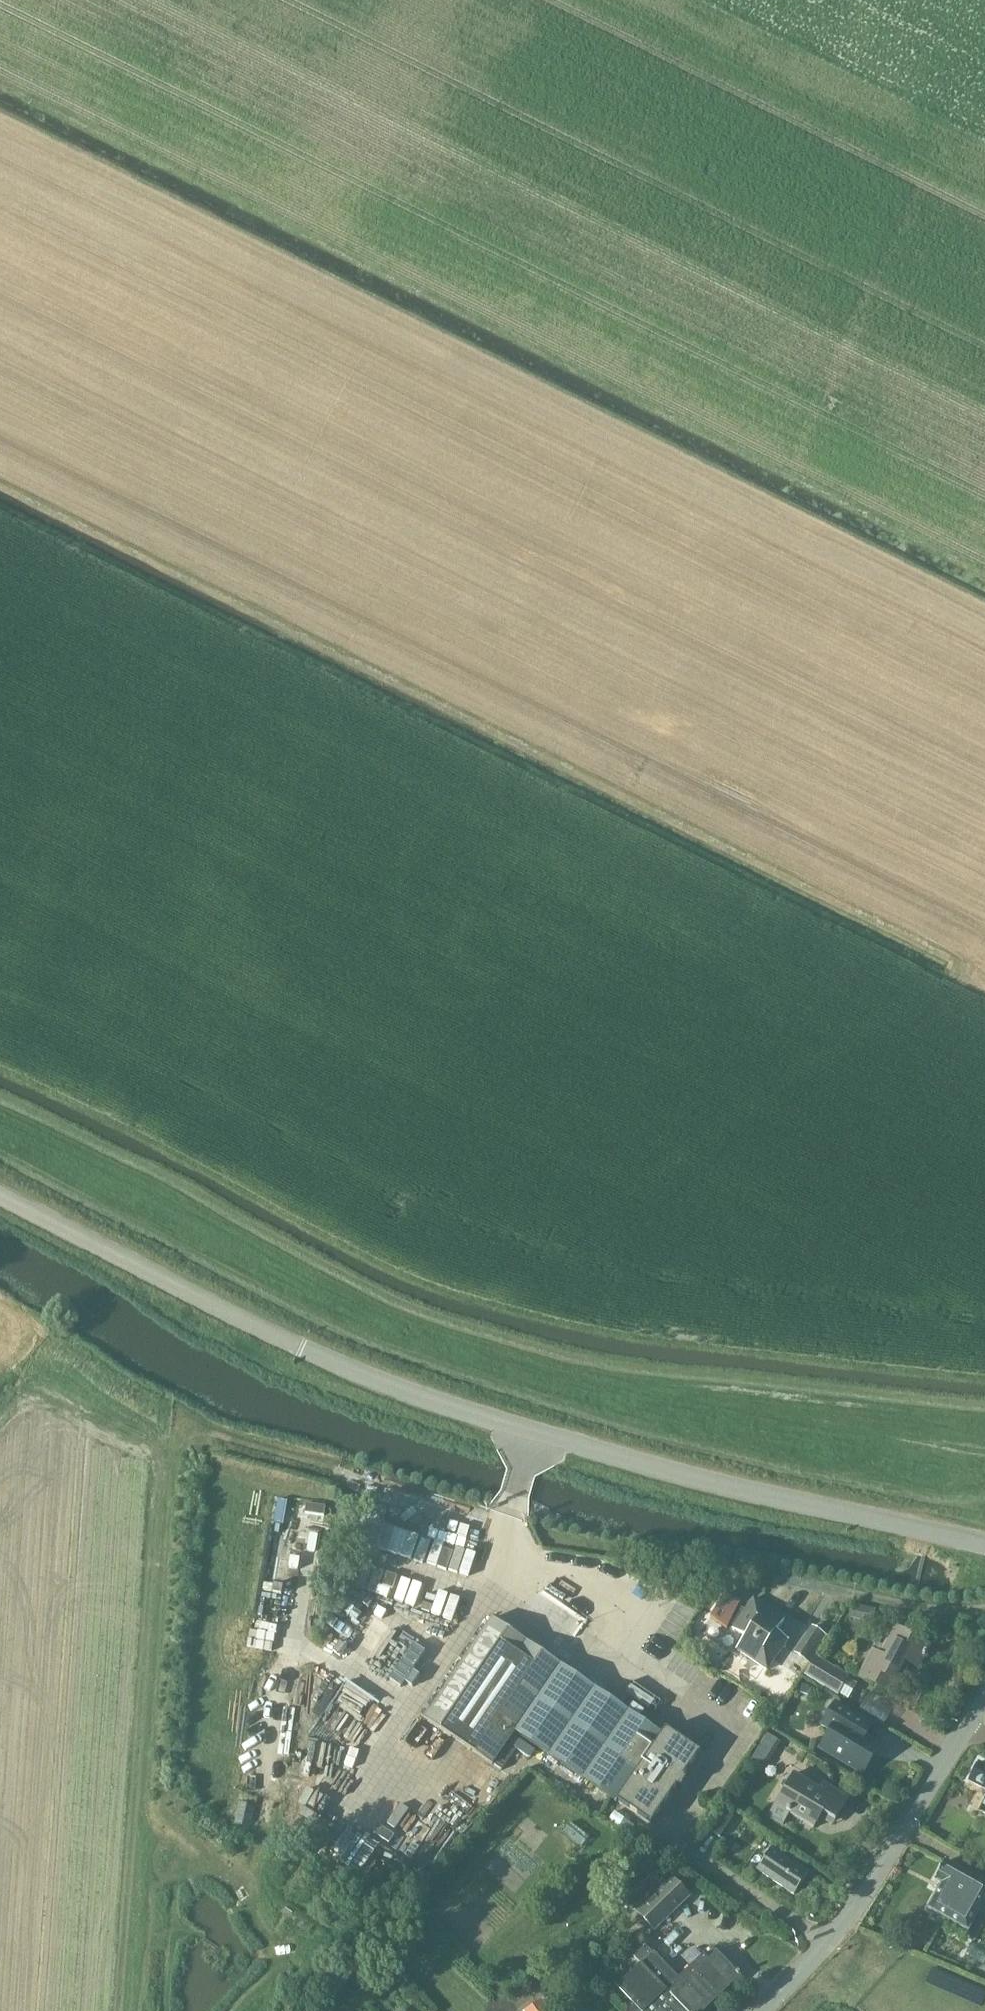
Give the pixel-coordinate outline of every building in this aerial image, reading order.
[(765,1671),(787,1640),(773,1630),(781,1619),(752,1598),(731,1629),(745,1638),(736,1650),(765,1671)] [(874,1609),(850,1605),(848,1619),(872,1622),(874,1609)] [(661,1735),(561,1667),(491,1618),(423,1717),(492,1765),(515,1732),(651,1825),(701,1752),(686,1743),(689,1739),(705,1750),(718,1730),(669,1696),(655,1716),(681,1734),(678,1737),(666,1728),(661,1735)] [(827,1637),(818,1631),(811,1626),(794,1653),(809,1663),(827,1637)] [(917,1667),(929,1645),(896,1627),(879,1657),(872,1653),(858,1677),(890,1695),(909,1663),(917,1667)] [(837,1693),(841,1685),(846,1676),(816,1660),(807,1676),(837,1693)] [(870,1726),(871,1725),(835,1703),(821,1726),(830,1731),(819,1749),(862,1774),(879,1746),(864,1736),(863,1732),(860,1731),(865,1723),(870,1726)] [(780,1742),(766,1734),(749,1761),(763,1770),(780,1742)] [(984,1791),(984,1766),(978,1763),(968,1782),(984,1791)] [(813,1828),(822,1813),(835,1820),(849,1797),(825,1783),(821,1789),(794,1773),(775,1805),(813,1828)] [(976,1812),(984,1816),(984,1794),(976,1812)] [(708,1830),(719,1838),(732,1818),(721,1810),(708,1830)] [(793,1895),(800,1884),(808,1872),(773,1849),(758,1872),(793,1895)] [(944,1861),(933,1880),(940,1884),(927,1909),(967,1931),(984,1898),(984,1884),(944,1861)] [(689,1896),(672,1879),(663,1888),(651,1875),(626,1900),(654,1929),(689,1896)] [(738,1976),(716,1953),(708,1961),(702,1954),(676,1979),(652,1953),(616,1987),(631,2003),(623,2010),(701,2010),(738,1976)] [(606,2001),(600,1991),(590,1997),(597,2007),(606,2001)] [(538,2002),(524,2010),(544,2010),(538,2002)]
